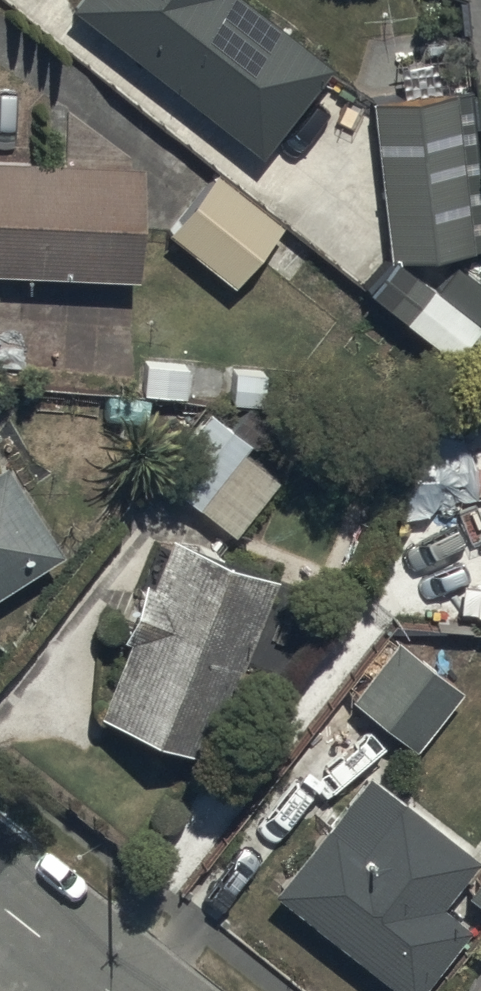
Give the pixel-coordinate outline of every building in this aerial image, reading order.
[(259,141),(329,51),(264,0),(78,0),(259,141)] [(458,80),(370,85),(387,241),(468,236),(458,80)] [(0,146),(0,259),(138,264),(141,150),(0,146)] [(314,243),(212,159),(168,218),(239,276),(259,251),(288,275),(314,243)] [(436,279),(389,244),(365,275),(455,341),(480,305),(480,277),(453,256),(436,279)] [(207,399),(156,462),(233,524),(277,470),(241,441),(248,433),(207,399)] [(1,447),(0,448),(0,580),(62,539),(1,447)] [(278,562),(165,517),(116,626),(126,629),(99,696),(207,739),(278,562)] [(461,680),(394,626),(346,687),(413,740),(461,680)] [(478,844),(366,757),(273,879),(412,986),(470,911),(442,890),(478,844)]
